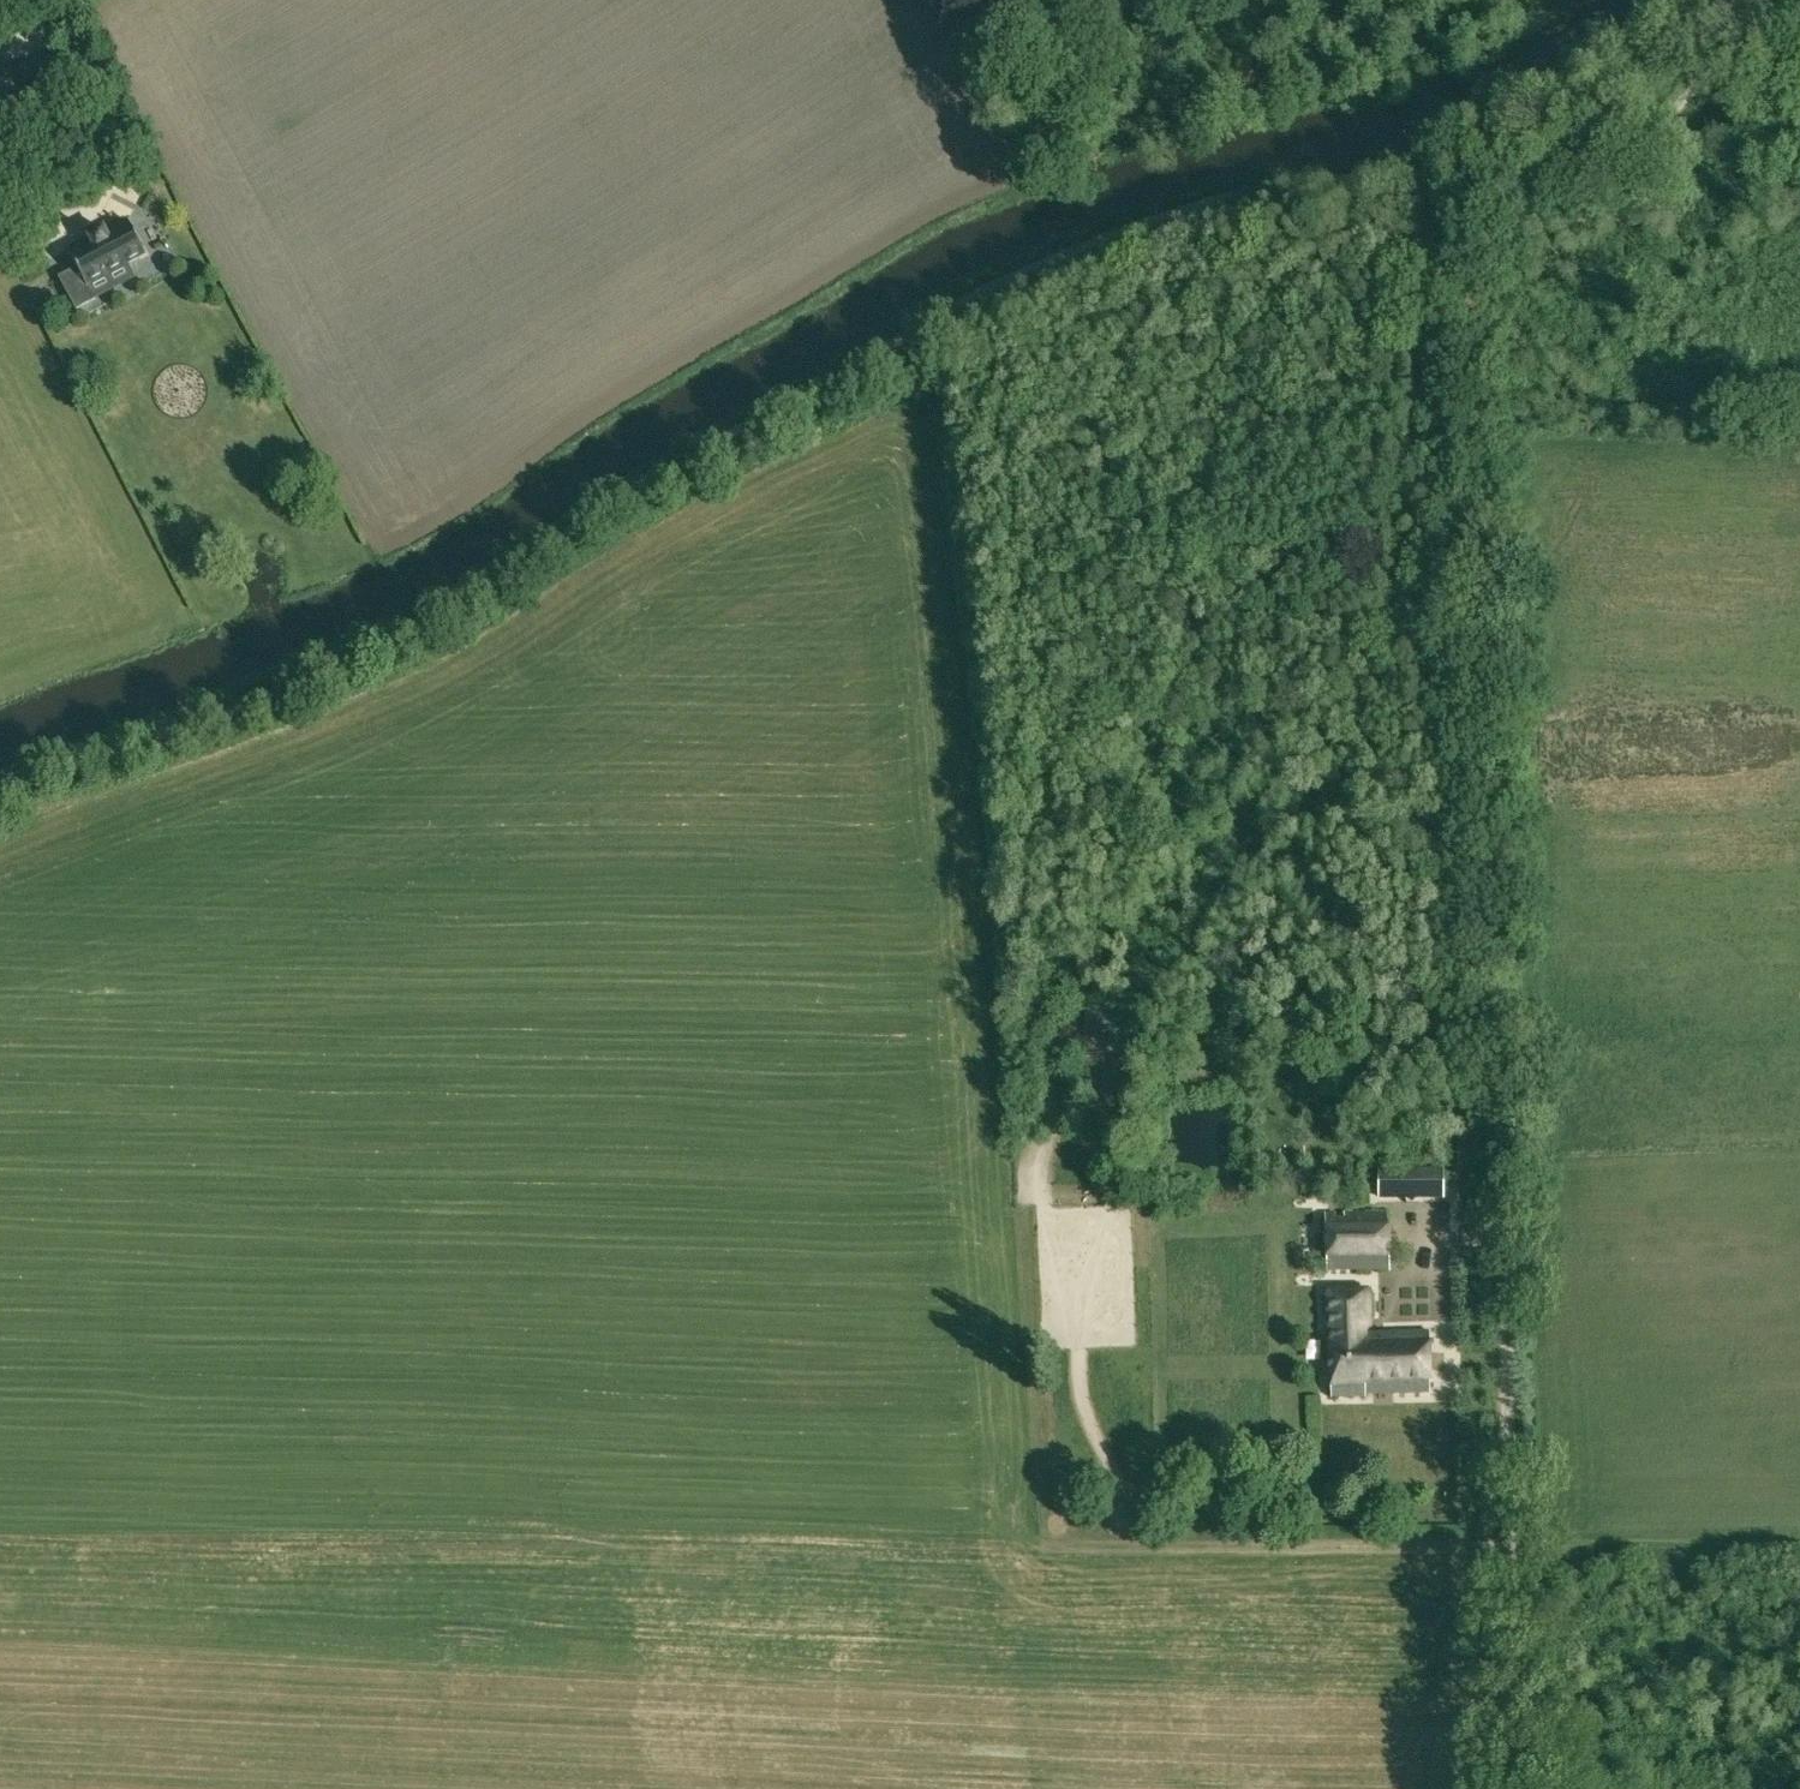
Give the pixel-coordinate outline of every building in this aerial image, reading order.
[(11,63),(0,67),(0,117),(26,108),(11,63)] [(88,286),(147,254),(128,219),(108,230),(105,226),(88,235),(90,239),(69,250),(88,286)] [(131,298),(126,283),(78,297),(83,313),(131,298)] [(1378,1197),(1441,1197),(1441,1170),(1380,1169),(1378,1197)] [(1390,1269),(1388,1213),(1325,1214),(1327,1269),(1390,1269)] [(1429,1330),(1370,1332),(1369,1290),(1328,1290),(1331,1397),(1365,1396),(1365,1393),(1429,1392),(1429,1330)]
